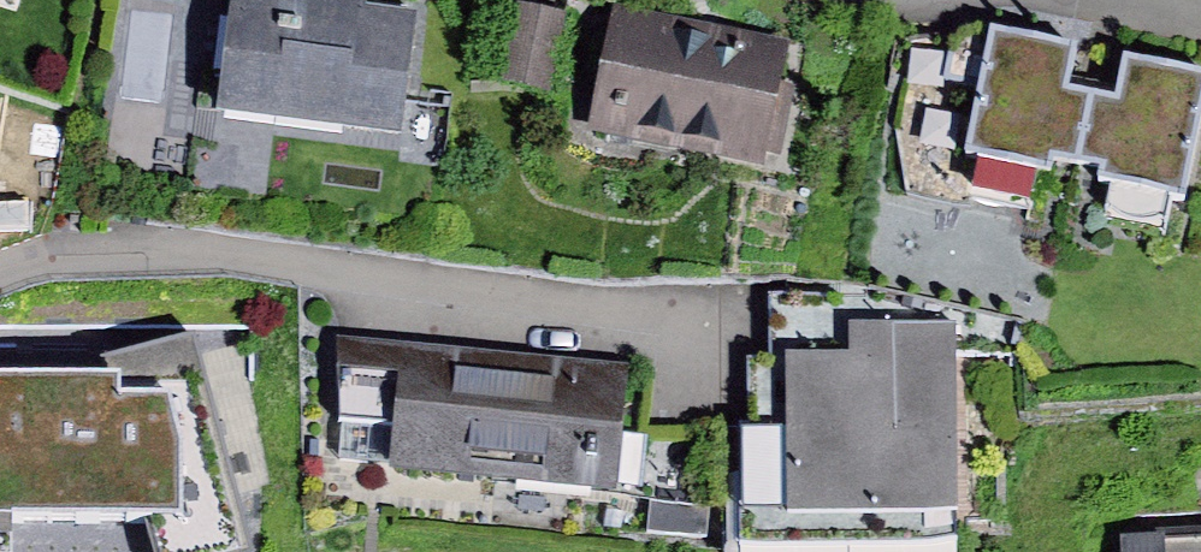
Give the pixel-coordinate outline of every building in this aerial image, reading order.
[(206,130),(391,155),(408,25),(360,19),(363,0),(223,0),(206,130)] [(518,5),(500,87),(548,98),(566,16),(518,5)] [(790,56),(605,21),(584,132),(768,167),(790,56)] [(1077,173),(1093,97),(1069,92),(1078,50),(993,32),(954,36),(945,80),(977,87),(961,165),(1043,182),(1046,167),(1077,173)] [(1093,97),(1077,173),(1101,174),(1098,189),(1186,204),(1200,120),(1200,76),(1125,63),(1117,101),(1093,97)] [(782,297),(785,435),(742,436),(741,502),(742,546),(789,549),(789,551),(960,551),(961,358),(1019,350),(1027,324),(840,280),(840,296),(782,297)] [(0,388),(0,530),(151,532),(158,551),(255,551),(198,341),(104,365),(111,385),(0,388)] [(621,370),(345,348),(339,421),(393,425),(389,474),(612,492),(621,370)] [(712,504),(651,499),(648,533),(709,538),(712,504)]
